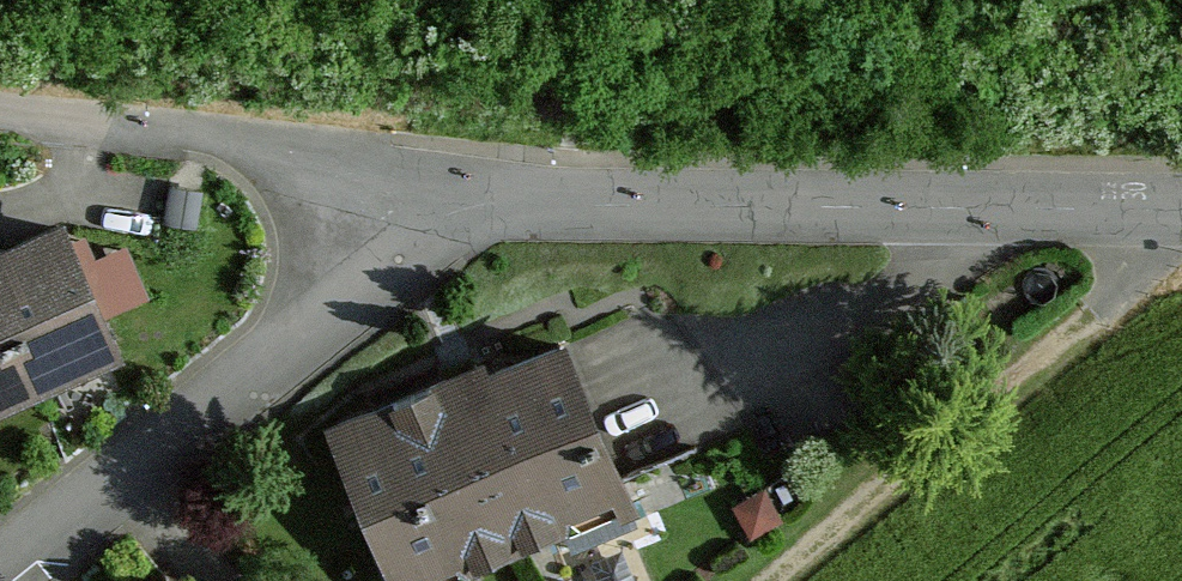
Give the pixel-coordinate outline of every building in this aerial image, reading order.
[(65,226),(0,254),(0,309),(39,400),(123,360),(65,226)] [(0,309),(0,418),(39,400),(0,309)] [(332,414),(400,580),(412,580),(640,489),(571,318),(332,414)]
